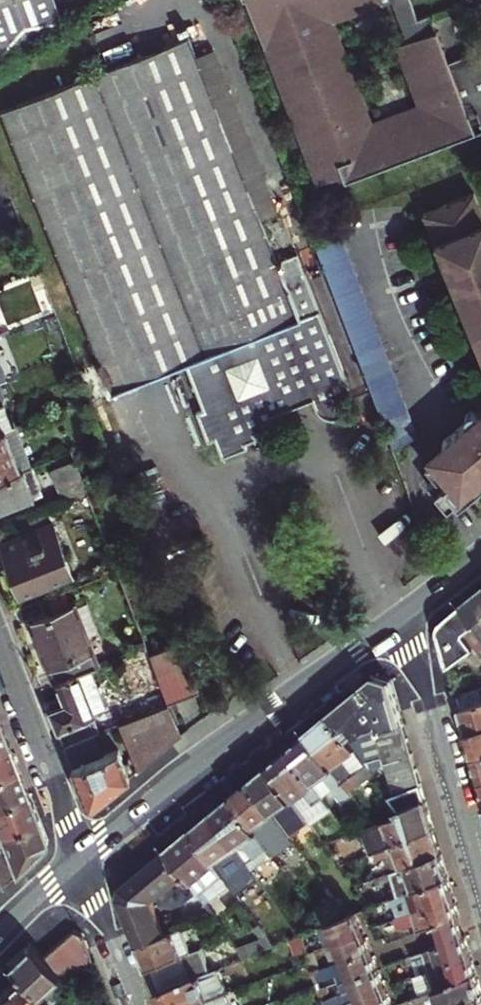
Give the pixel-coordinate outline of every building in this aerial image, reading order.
[(1,55),(65,19),(57,0),(0,0),(0,53),(1,55)] [(318,182),(363,165),(365,170),(480,124),(480,52),(480,49),(449,60),(433,14),(419,19),(412,0),(249,0),(318,182)] [(218,444),(224,462),(250,452),(248,446),(258,443),(256,438),(268,434),(267,429),(279,425),(276,417),(315,403),(316,409),(318,412),(322,415),(328,418),(334,419),(338,419),(341,418),(343,417),(338,403),(349,394),(351,391),(351,386),(301,254),(279,262),(191,39),(6,117),(116,397),(189,369),(206,414),(199,417),(210,446),(218,444)] [(476,191),(425,210),(480,351),(480,204),(476,191)] [(336,214),(310,224),(389,447),(416,438),(336,214)] [(0,382),(0,431),(13,426),(4,405),(9,403),(1,382),(0,382)] [(17,424),(9,403),(4,405),(13,426),(17,424)] [(458,427),(442,440),(447,446),(437,453),(424,464),(435,477),(432,480),(427,484),(446,508),(456,499),(464,492),(467,495),(480,483),(480,409),(458,427)] [(26,469),(33,467),(17,424),(13,426),(0,431),(0,479),(26,469)] [(53,470),(65,502),(89,492),(77,461),(53,470)] [(0,479),(0,511),(37,497),(26,469),(0,479)] [(0,543),(0,549),(9,572),(18,596),(75,574),(54,522),(49,524),(45,515),(26,522),(30,532),(0,543)] [(476,595),(464,604),(480,626),(480,591),(476,595)] [(46,649),(59,681),(92,668),(101,664),(89,633),(99,630),(88,602),(78,605),(35,621),(46,649)] [(464,604),(444,620),(444,624),(442,634),(450,665),(475,646),(478,650),(480,647),(480,626),(464,604)] [(150,650),(164,684),(170,700),(186,693),(202,686),(183,638),(150,650)] [(150,650),(149,646),(122,657),(145,715),(172,704),(164,684),(150,650)] [(108,708),(92,668),(59,681),(66,699),(68,704),(54,709),(62,731),(67,745),(88,737),(101,732),(95,714),(108,708)] [(367,742),(373,748),(378,744),(405,722),(393,678),(377,674),(356,692),(333,712),(359,749),(367,742)] [(459,693),(463,709),(480,703),(480,686),(459,693)] [(463,709),(467,722),(470,733),(480,729),(480,703),(463,709)] [(163,749),(183,732),(172,704),(145,715),(122,723),(141,768),(163,749)] [(321,722),(310,731),(346,782),(354,793),(361,787),(378,776),(359,749),(333,712),(321,722)] [(13,745),(9,735),(3,721),(0,723),(0,750),(13,745)] [(405,722),(378,744),(395,795),(422,783),(405,722)] [(118,788),(132,776),(113,727),(105,730),(110,743),(93,750),(88,737),(67,745),(72,758),(89,804),(96,806),(118,788)] [(470,733),(474,744),(477,756),(480,755),(480,729),(470,733)] [(301,739),(291,748),(325,796),(334,790),(344,804),(356,796),(354,793),(346,782),(310,731),(301,739)] [(22,769),(17,757),(13,745),(0,750),(0,778),(22,769)] [(325,796),(291,748),(280,757),(272,764),(312,821),(315,826),(336,811),(325,796)] [(263,771),(254,780),(293,835),(312,821),(272,764),(263,771)] [(32,794),(27,781),(22,769),(0,778),(0,806),(32,794)] [(293,835),(254,780),(244,788),(235,796),(276,854),(296,840),(293,835)] [(404,813),(376,824),(362,829),(369,849),(364,851),(366,856),(376,852),(435,828),(429,806),(422,783),(395,795),(392,796),(404,813)] [(2,831),(40,816),(36,805),(32,794),(0,806),(0,827),(2,831)] [(276,854),(235,796),(226,803),(215,812),(256,869),(276,854)] [(205,820),(195,828),(234,884),(240,892),(261,877),(256,869),(215,812),(205,820)] [(40,816),(2,831),(0,827),(0,877),(3,885),(43,846),(48,840),(48,837),(48,834),(45,828),(40,816)] [(182,839),(169,850),(186,874),(207,903),(234,884),(195,828),(182,839)] [(435,828),(376,852),(379,858),(390,854),(397,871),(442,852),(439,840),(435,828)] [(154,901),(186,874),(169,850),(121,890),(131,916),(143,947),(168,936),(154,901)] [(442,852),(397,871),(392,873),(400,896),(450,876),(446,865),(442,852)] [(396,898),(403,916),(455,895),(453,887),(450,876),(400,896),(396,898)] [(455,895),(403,916),(394,919),(397,927),(408,923),(411,933),(440,922),(460,914),(458,905),(455,895)] [(360,912),(323,927),(330,945),(367,931),(363,921),(360,912)] [(460,914),(440,922),(443,932),(446,942),(466,934),(463,924),(460,914)] [(294,924),(273,938),(278,945),(294,938),(301,935),(294,924)] [(196,925),(168,936),(143,947),(148,959),(152,970),(205,949),(196,925)] [(265,940),(241,949),(247,957),(278,945),(273,938),(264,926),(258,931),(265,940)] [(59,943),(43,957),(60,974),(67,982),(94,959),(85,935),(74,930),(59,943)] [(330,945),(336,964),(374,949),(371,940),(367,931),(330,945)] [(315,960),(306,933),(301,935),(294,938),(303,964),(315,960)] [(414,954),(421,973),(472,953),(469,945),(466,934),(446,942),(414,954)] [(21,975),(49,1004),(73,1004),(55,986),(49,986),(48,985),(60,974),(43,957),(30,944),(20,953),(9,964),(21,975)] [(161,992),(214,972),(205,949),(152,970),(157,981),(161,992)] [(343,983),(346,982),(382,968),(378,959),(374,949),(336,964),(343,983)] [(416,975),(424,994),(478,973),(475,963),(472,953),(421,973),(416,975)] [(228,966),(214,972),(161,992),(166,1004),(197,1004),(234,991),(238,989),(228,966)] [(325,966),(318,969),(327,994),(334,991),(325,966)] [(354,1002),(389,988),(385,977),(382,968),(346,982),(354,1002)] [(424,994),(407,1001),(408,1004),(456,1004),(480,995),(480,984),(480,983),(478,973),(424,994)] [(2,992),(13,1004),(49,1004),(21,975),(13,982),(2,992)] [(351,1004),(396,1004),(393,997),(389,988),(354,1002),(350,1003),(351,1004)] [(234,991),(197,1004),(239,1004),(234,991)] [(2,992),(0,994),(0,1004),(13,1004),(2,992)] [(456,1004),(480,1004),(480,995),(456,1004)]
